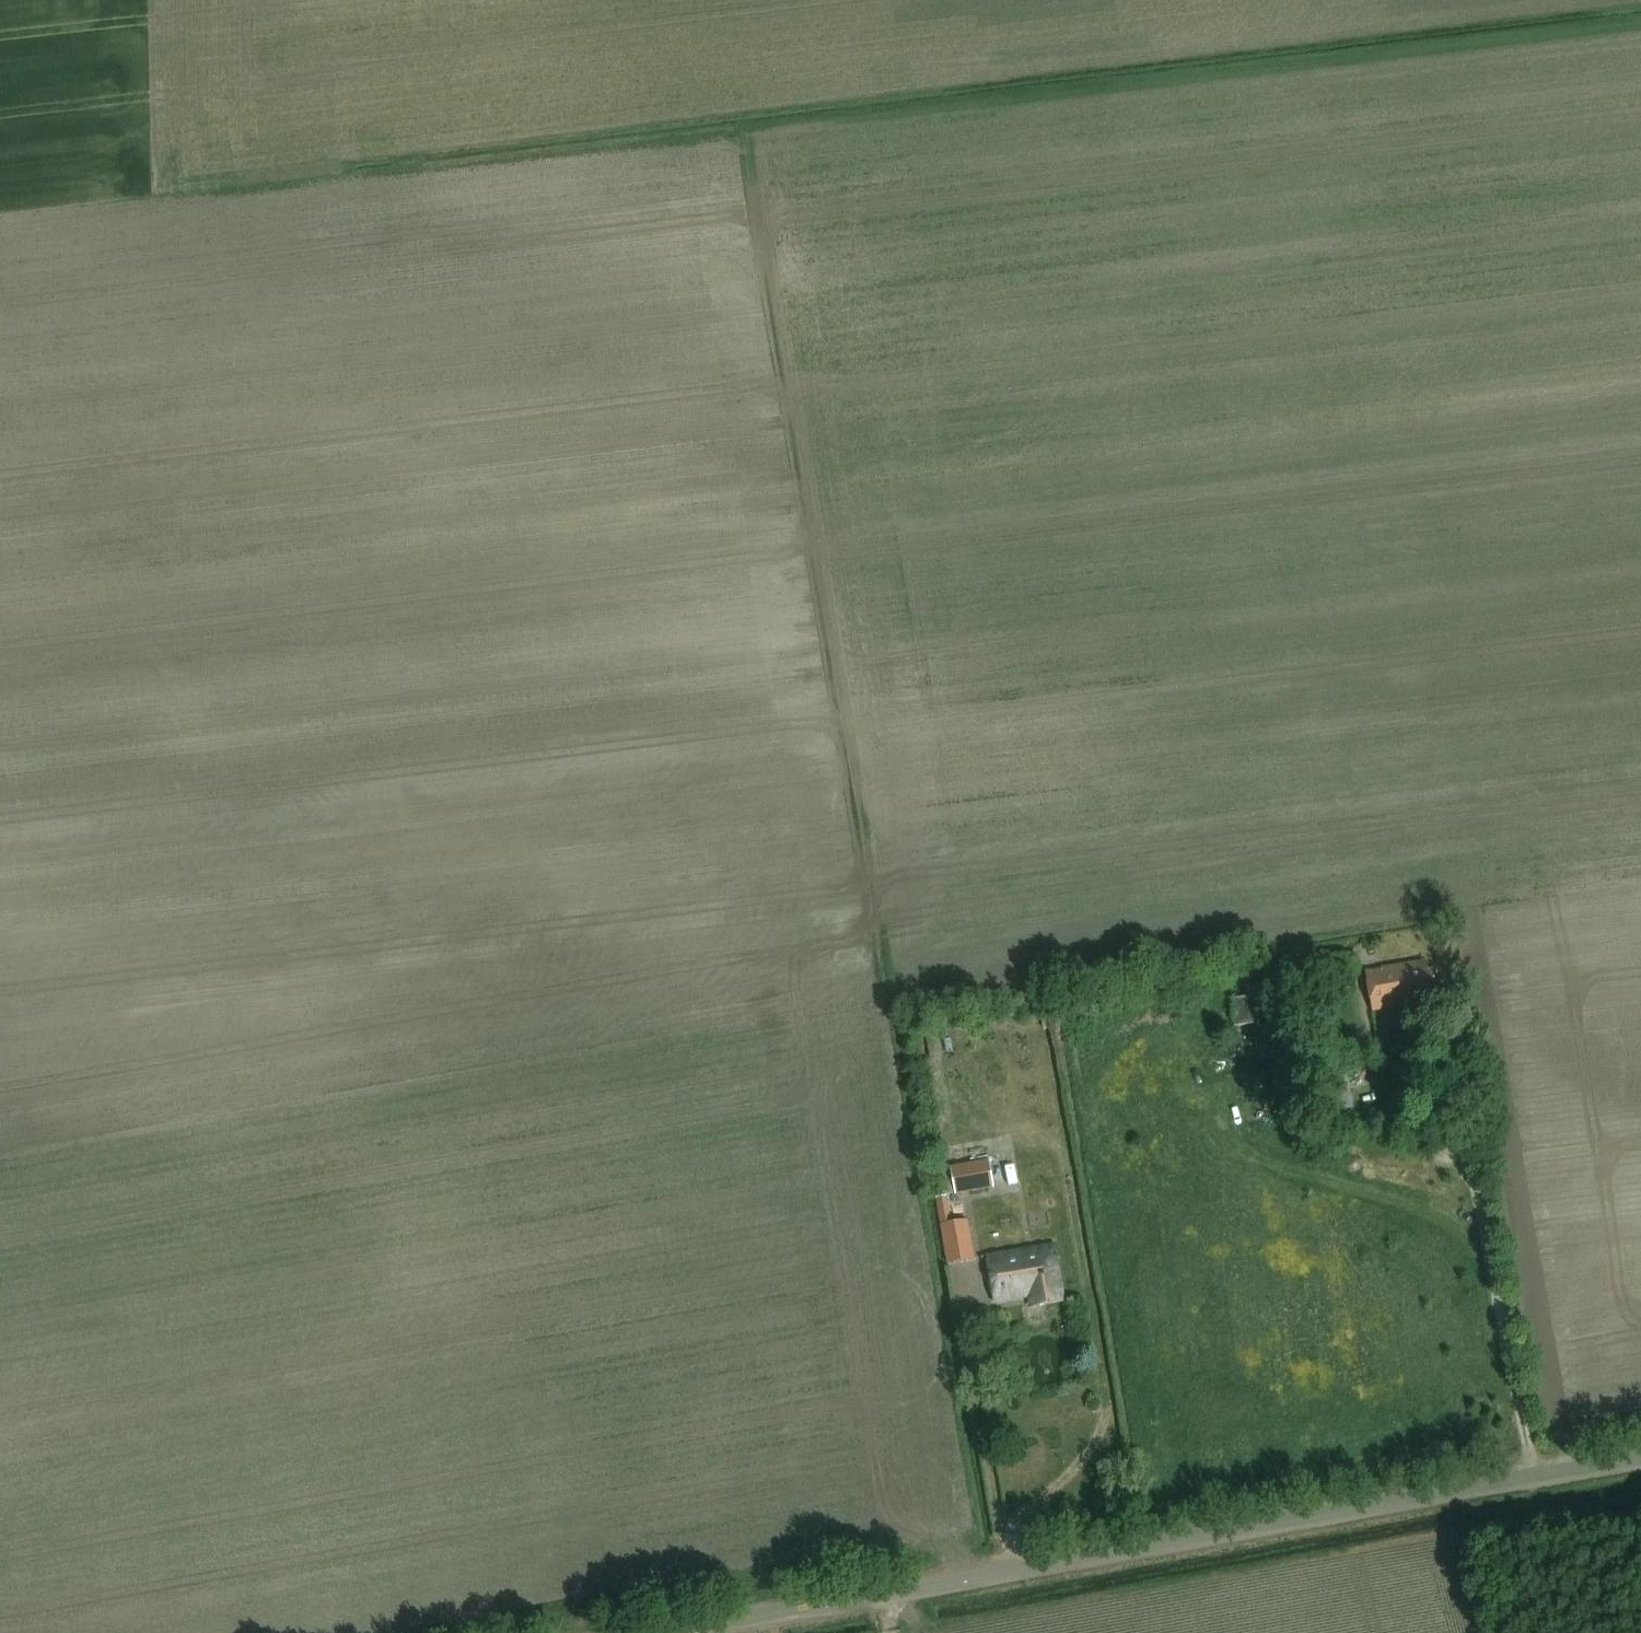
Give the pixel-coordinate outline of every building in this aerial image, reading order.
[(1371,1011),(1419,1002),(1421,1015),(1437,1012),(1430,973),(1426,974),(1425,963),(1365,973),(1371,1011)] [(1275,996),(1231,1001),(1234,1027),(1278,1022),(1275,996)] [(951,1170),(955,1196),(993,1189),(989,1164),(951,1170)] [(935,1199),(939,1219),(949,1217),(946,1197),(935,1199)] [(971,1263),(964,1223),(940,1228),(947,1267),(971,1263)] [(1029,1298),(1030,1308),(1058,1303),(1049,1249),(987,1259),(994,1303),(1029,1298)]
